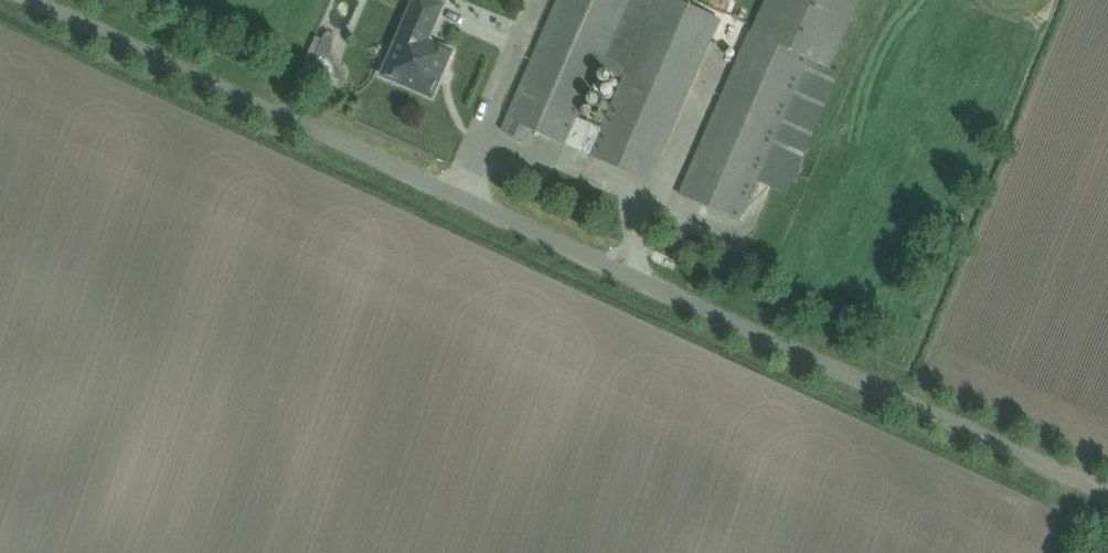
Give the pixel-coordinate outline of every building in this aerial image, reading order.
[(402,34),(383,72),(432,94),(453,50),(433,41),(434,39),(431,35),(429,34),(432,28),(433,28),(445,3),(438,0),(417,0),(402,34)] [(508,119),(502,132),(526,143),(532,130),(566,146),(567,145),(591,157),(590,158),(647,184),(657,164),(719,18),(678,0),(658,0),(602,128),(578,117),(629,0),(561,0),(518,99),(508,119)] [(689,179),(679,199),(737,226),(746,206),(756,182),(786,194),(840,70),(831,67),(861,0),(765,0),(752,32),(689,179)]
